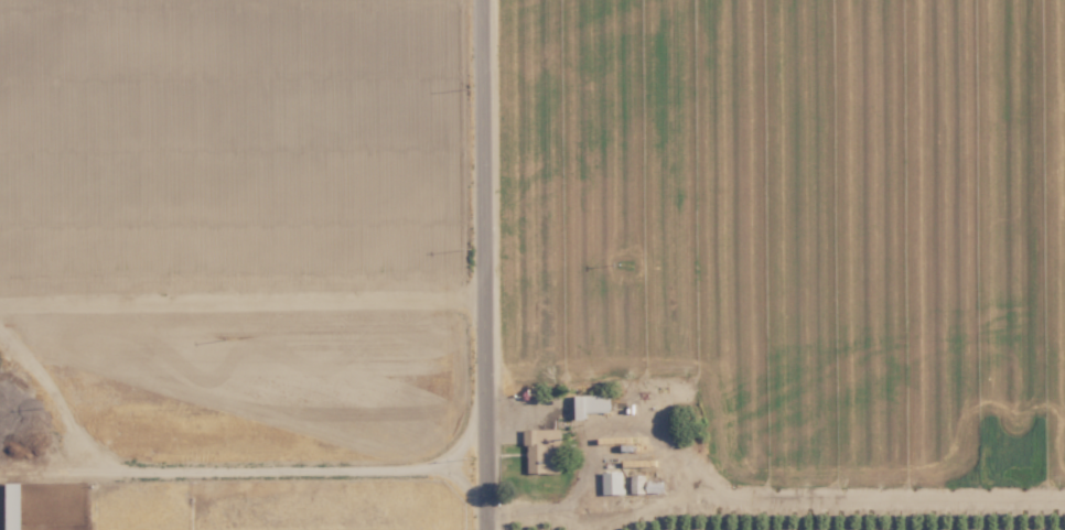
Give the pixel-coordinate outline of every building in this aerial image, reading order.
[(574,395),(574,419),(584,419),(584,412),(609,412),(608,394),(574,395)] [(559,429),(525,429),(524,472),(559,473),(559,429)] [(601,471),(601,495),(622,494),(621,471),(601,471)]
